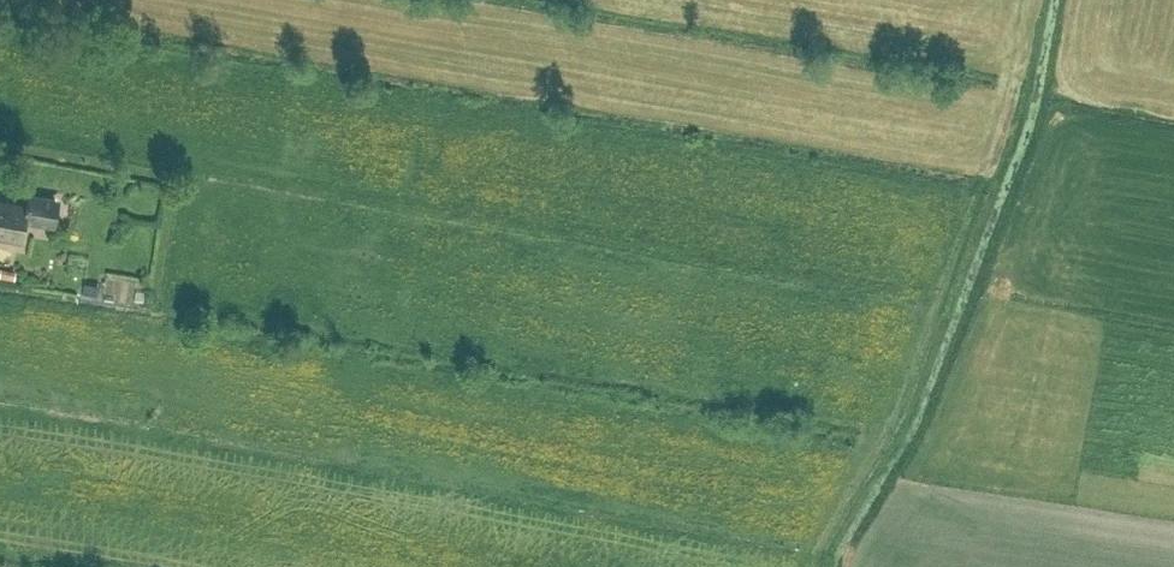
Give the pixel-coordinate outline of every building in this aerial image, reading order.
[(20,238),(24,218),(49,222),(54,195),(27,190),(25,202),(0,198),(0,235),(20,238)] [(72,251),(72,267),(89,267),(89,251),(72,251)]
